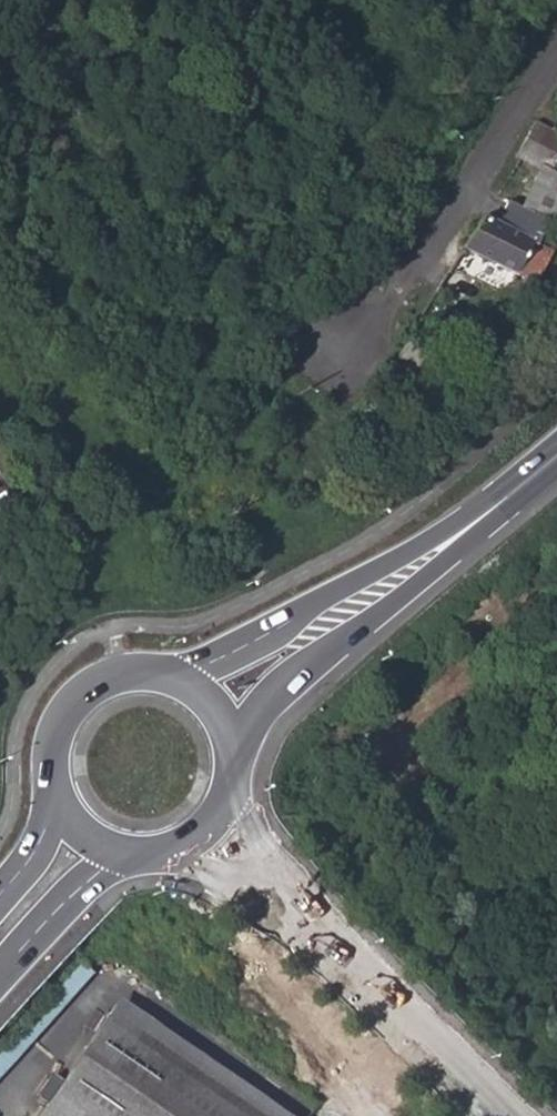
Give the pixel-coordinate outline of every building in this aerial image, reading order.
[(544,126),(534,120),(517,157),(538,169),(541,170),(549,174),(552,170),(556,156),(556,130),(544,126)] [(521,207),(548,222),(556,228),(556,173),(552,170),(549,174),(541,170),(538,169),(521,207)] [(497,219),(487,217),(466,246),(515,269),(532,242),(538,245),(548,222),(521,207),(509,200),(497,219)] [(515,269),(535,279),(537,279),(551,251),(538,245),(532,242),(515,269)] [(257,1115),(281,1115),(119,1003),(111,1017),(257,1115)] [(50,1105),(65,1115),(257,1115),(111,1017),(50,1105)] [(50,1105),(42,1115),(65,1115),(50,1105)]
